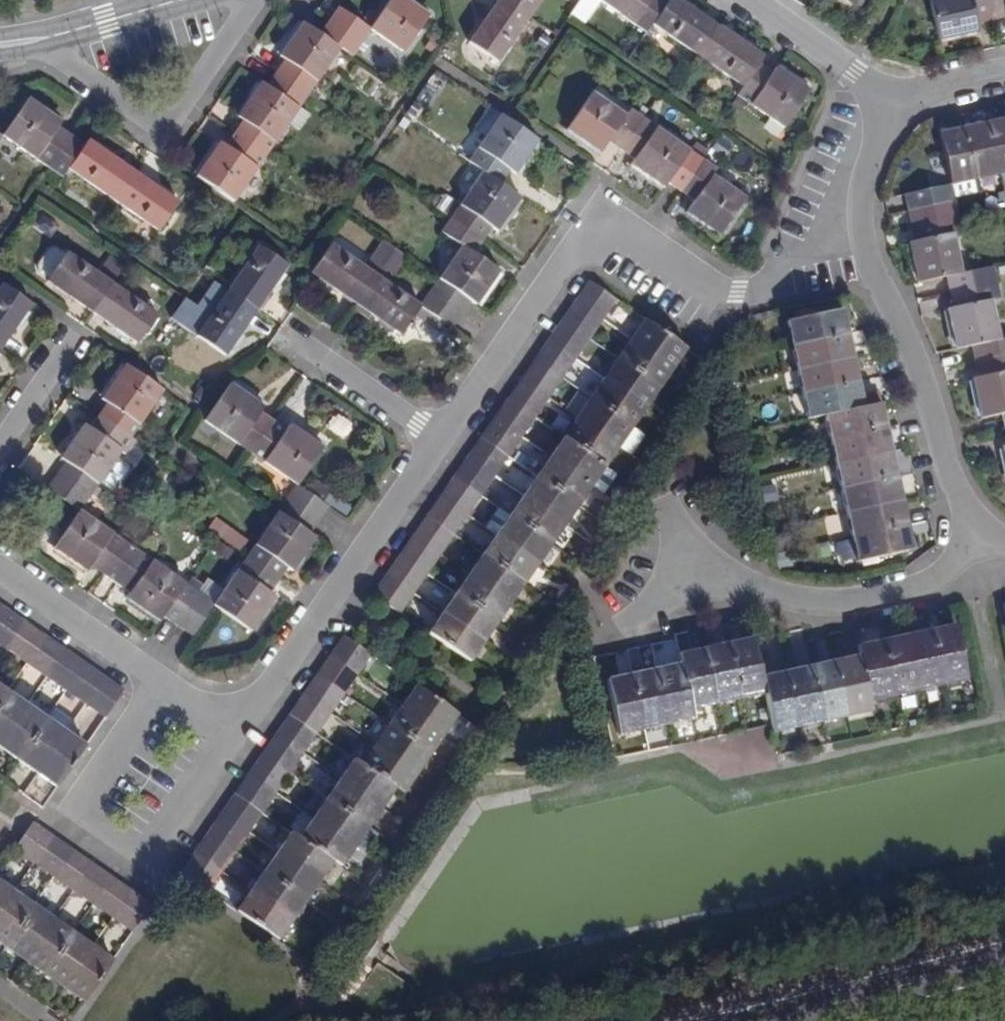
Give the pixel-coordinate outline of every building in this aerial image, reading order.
[(369,29),(402,52),(429,14),(408,0),(390,0),(369,29)] [(528,18),(503,0),(496,0),(466,42),(496,64),(528,18)] [(528,18),(541,0),(503,0),(528,18)] [(648,0),(580,0),(569,16),(583,25),(598,3),(631,24),(648,0)] [(669,0),(648,0),(631,24),(646,33),(652,25),(669,0)] [(696,56),(717,26),(679,0),(669,0),(652,25),(696,56)] [(938,36),(978,28),(977,21),(992,19),(988,0),(930,0),(938,36)] [(992,19),(1004,16),(1004,0),(988,0),(992,19)] [(360,43),(369,29),(337,6),(327,20),(360,43)] [(327,20),(318,33),(340,48),(351,56),(360,43),(327,20)] [(307,95),(340,48),(318,33),(301,21),(277,56),(283,59),(273,72),(307,95)] [(696,56),(742,87),(758,63),(762,57),(717,26),(696,56)] [(771,72),(758,63),(742,87),(736,96),(782,127),(809,90),(775,67),(771,72)] [(273,72),(264,86),(298,109),(307,95),(273,72)] [(240,121),(231,133),(266,156),(287,125),(298,109),(264,86),(259,82),(236,116),(240,121)] [(607,144),(620,152),(643,119),(630,110),(625,116),(592,92),(565,131),(599,155),(607,144)] [(4,135),(47,167),(70,135),(57,126),(62,120),(29,98),(4,135)] [(309,116),(298,109),(287,125),(297,132),(309,116)] [(499,114),(466,161),(481,171),(500,184),(509,171),(515,175),(538,140),(499,114)] [(1004,173),(1004,118),(988,122),(999,174),(1004,173)] [(629,166),(662,189),(666,183),(689,150),(643,119),(620,152),(632,161),(629,166)] [(975,179),(999,174),(988,122),(963,127),(975,179)] [(951,184),(975,179),(963,127),(938,133),(950,184),(951,184)] [(218,141),(194,176),(234,203),(266,156),(231,133),(223,145),(218,141)] [(84,145),(70,135),(47,167),(61,177),(67,169),(84,145)] [(133,171),(88,139),(84,145),(67,169),(113,201),(133,171)] [(694,141),(689,150),(703,161),(709,151),(694,141)] [(666,183),(680,193),(703,161),(689,150),(666,183)] [(716,169),(703,161),(680,193),(693,202),(686,214),(718,236),(744,198),(712,176),(716,169)] [(178,203),(133,171),(113,201),(157,232),(178,203)] [(481,171),(459,204),(444,193),(434,207),(449,217),(483,240),(490,228),(497,232),(519,198),(500,184),(481,171)] [(951,184),(950,184),(904,194),(908,210),(955,200),(951,184)] [(958,216),(955,200),(908,210),(911,226),(958,216)] [(961,232),(958,216),(911,226),(914,241),(908,242),(917,283),(946,276),(962,273),(953,234),(961,232)] [(460,246),(438,279),(470,302),(476,305),(499,271),(473,254),(483,240),(449,217),(439,232),(460,246)] [(310,274),(355,305),(376,275),(331,243),(310,274)] [(257,245),(226,291),(256,311),(287,266),(257,245)] [(93,314),(113,284),(67,252),(65,255),(57,249),(49,252),(38,263),(41,273),(49,278),(47,282),(93,314)] [(996,282),(992,266),(962,273),(946,276),(949,292),(995,283),(996,282)] [(399,336),(420,305),(376,275),(355,305),(399,336)] [(462,314),(470,302),(438,279),(430,291),(462,314)] [(602,319),(615,300),(588,281),(575,300),(602,319)] [(0,284),(0,350),(1,350),(32,305),(1,283),(0,284)] [(995,283),(949,292),(952,307),(946,309),(956,349),(971,345),(999,339),(991,298),(999,298),(995,283)] [(157,314),(113,284),(93,314),(137,344),(157,314)] [(225,355),(256,311),(226,291),(195,335),(225,355)] [(452,327),(462,314),(430,291),(420,305),(452,327)] [(589,338),(602,319),(575,300),(561,319),(589,338)] [(841,309),(786,321),(792,346),(847,334),(841,309)] [(576,357),(589,338),(561,319),(548,338),(576,357)] [(643,320),(630,339),(673,368),(686,349),(643,320)] [(852,358),(847,334),(792,346),(797,370),(852,358)] [(562,377),(576,357),(548,338),(534,358),(562,377)] [(1000,339),(999,339),(971,345),(975,362),(1004,355),(1004,338),(1000,339)] [(630,339),(617,358),(659,387),(673,368),(630,339)] [(975,362),(978,377),(972,378),(981,418),(1002,414),(1004,413),(1004,355),(975,362)] [(548,397),(562,377),(534,358),(521,377),(548,397)] [(617,358),(604,377),(646,406),(659,387),(617,358)] [(802,394),(857,382),(852,358),(797,370),(802,394)] [(106,403),(97,416),(130,439),(163,391),(124,365),(100,399),(106,403)] [(535,416),(548,397),(521,377),(507,397),(535,416)] [(604,377),(590,397),(632,427),(646,406),(604,377)] [(825,415),(863,407),(857,382),(802,394),(808,419),(825,415)] [(206,421),(252,453),(274,421),(260,412),(264,406),(231,384),(206,421)] [(521,437),(535,416),(507,397),(493,417),(521,437)] [(590,397),(577,416),(619,445),(632,427),(590,397)] [(885,428),(880,403),(863,407),(825,415),(830,440),(885,428)] [(344,439),(354,425),(337,412),(327,427),(344,439)] [(98,485),(130,439),(97,416),(89,428),(83,425),(59,459),(65,463),(98,485)] [(577,416),(563,436),(605,465),(619,445),(577,416)] [(508,455),(521,437),(493,417),(480,436),(508,455)] [(252,453),(297,484),(322,447),(289,424),(285,430),(274,421),(252,453)] [(890,452),(885,428),(830,440),(835,464),(890,452)] [(494,476),(508,455),(480,436),(466,456),(494,476)] [(563,436),(549,456),(591,485),(605,465),(563,436)] [(896,476),(890,452),(835,464),(841,488),(896,476)] [(481,495),(494,476),(466,456),(453,475),(481,495)] [(549,456),(537,475),(578,504),(591,485),(549,456)] [(65,463),(56,476),(89,498),(98,485),(65,463)] [(467,514),(481,495),(453,475),(439,495),(467,514)] [(537,475),(523,495),(564,524),(578,504),(537,475)] [(56,476),(46,491),(79,512),(89,498),(56,476)] [(901,501),(896,476),(841,488),(846,513),(901,501)] [(320,520),(330,506),(297,484),(288,497),(320,520)] [(454,534),(467,514),(439,495),(426,515),(454,534)] [(523,495),(509,515),(551,544),(564,524),(523,495)] [(310,533),(320,520),(288,497),(279,511),(310,533)] [(907,525),(901,501),(846,513),(851,537),(907,525)] [(486,527),(496,534),(537,563),(551,544),(509,515),(499,508),(486,527)] [(292,573),(316,537),(310,533),(279,511),(245,559),(277,581),(286,569),(292,573)] [(90,567),(103,576),(126,544),(79,512),(53,550),(86,573),(90,567)] [(440,553),(454,534),(426,515),(412,534),(440,553)] [(242,551),(250,539),(217,516),(209,529),(242,551)] [(912,550),(907,525),(851,537),(857,562),(912,550)] [(427,573),(440,553),(412,534),(399,553),(427,573)] [(496,534),(483,554),(524,582),(537,563),(496,534)] [(103,576),(116,585),(138,553),(126,544),(103,576)] [(125,601),(158,624),(163,618),(185,586),(138,553),(116,585),(129,594),(125,601)] [(413,593),(427,573),(399,553),(385,573),(413,593)] [(483,554),(469,573),(511,601),(524,582),(483,554)] [(245,559),(213,605),(219,609),(251,631),(274,598),(268,594),(277,581),(245,559)] [(399,613),(413,593),(385,573),(371,594),(399,613)] [(469,573),(456,593),(497,621),(511,601),(469,573)] [(163,618),(176,627),(198,594),(185,586),(163,618)] [(456,593),(442,612),(483,641),(497,621),(456,593)] [(191,638),(213,605),(198,594),(176,627),(191,638)] [(7,649),(25,623),(6,609),(0,618),(0,644),(7,649)] [(469,662),(483,641),(442,612),(428,633),(469,662)] [(7,649),(26,663),(44,636),(25,623),(7,649)] [(942,686),(967,680),(955,624),(929,630),(942,686)] [(918,691),(942,686),(929,630),(906,635),(905,635),(918,691)] [(894,696),(918,691),(905,635),(882,641),(881,641),(894,696)] [(26,663),(47,677),(65,650),(44,636),(26,663)] [(357,674),(371,654),(345,636),(331,656),(357,674)] [(740,698),(765,692),(761,677),(753,638),(728,643),(740,698)] [(869,702),(894,696),(881,641),(857,646),(859,655),(869,702)] [(716,703),(740,698),(728,643),(703,648),(716,703)] [(691,709),(716,703),(703,648),(678,654),(681,663),(691,709)] [(47,677),(66,690),(84,663),(65,650),(47,677)] [(846,716),(871,710),(869,702),(859,655),(834,661),(846,716)] [(344,694),(357,674),(331,656),(317,676),(344,694)] [(822,721),(846,716),(834,661),(811,666),(822,721)] [(66,690),(85,703),(104,677),(84,663),(66,690)] [(668,724),(693,719),(691,709),(681,663),(656,669),(668,724)] [(798,726),(822,721),(811,666),(786,671),(798,726)] [(644,729),(668,724),(656,669),(632,674),(644,729)] [(773,731),(798,726),(786,671),(761,677),(765,692),(772,725),(773,731)] [(607,680),(619,734),(644,729),(632,674),(607,680)] [(331,713),(344,694),(317,676),(304,694),(331,713)] [(85,703),(105,717),(123,690),(104,677),(85,703)] [(415,684),(401,704),(443,733),(457,713),(415,684)] [(27,705),(6,691),(0,700),(0,745),(27,705)] [(317,733),(331,713),(304,694),(290,715),(317,733)] [(401,704),(388,724),(430,753),(443,733),(401,704)] [(17,761),(46,719),(27,705),(0,745),(0,750),(17,761)] [(303,753),(317,733),(290,715),(276,735),(303,753)] [(17,761),(35,774),(65,732),(46,719),(17,761)] [(388,724),(374,743),(416,772),(430,753),(388,724)] [(35,774),(55,788),(85,745),(65,732),(35,774)] [(289,772),(303,753),(276,735),(262,754),(289,772)] [(403,792),(416,772),(374,743),(360,763),(395,787),(403,792)] [(276,792),(289,772),(262,754),(249,773),(276,792)] [(353,758),(339,778),(382,808),(395,787),(360,763),(353,758)] [(261,813),(276,792),(249,773),(234,795),(261,813)] [(339,778),(326,797),(368,827),(382,808),(339,778)] [(248,832),(261,813),(234,795),(221,814),(248,832)] [(326,797),(312,817),(355,847),(368,827),(326,797)] [(234,852),(248,832),(221,814),(207,834),(234,852)] [(312,817),(298,838),(332,861),(340,867),(355,847),(312,817)] [(14,850),(33,864),(53,836),(33,822),(14,850)] [(289,832),(276,852),(319,881),(332,861),(298,838),(289,832)] [(220,873),(234,852),(207,834),(193,854),(220,873)] [(33,864),(53,877),(73,849),(53,836),(33,864)] [(53,877),(73,891),(92,863),(73,849),(53,877)] [(276,852),(262,871),(306,901),(319,881),(276,852)] [(206,892),(220,873),(193,854),(179,874),(206,892)] [(73,891),(92,905),(112,877),(92,863),(73,891)] [(262,871),(248,892),(292,922),(306,901),(262,871)] [(92,905),(111,918),(131,890),(112,877),(92,905)] [(0,883),(0,912),(14,892),(0,883)] [(111,918),(131,933),(151,904),(131,890),(111,918)] [(4,948),(33,906),(14,892),(0,912),(0,945),(4,948)] [(278,941),(292,922),(248,892),(235,912),(278,941)] [(4,948),(24,962),(53,920),(33,906),(4,948)] [(24,962),(43,975),(72,933),(53,920),(24,962)] [(43,975),(62,989),(92,946),(72,933),(43,975)] [(62,989),(82,1003),(112,960),(92,946),(62,989)]
